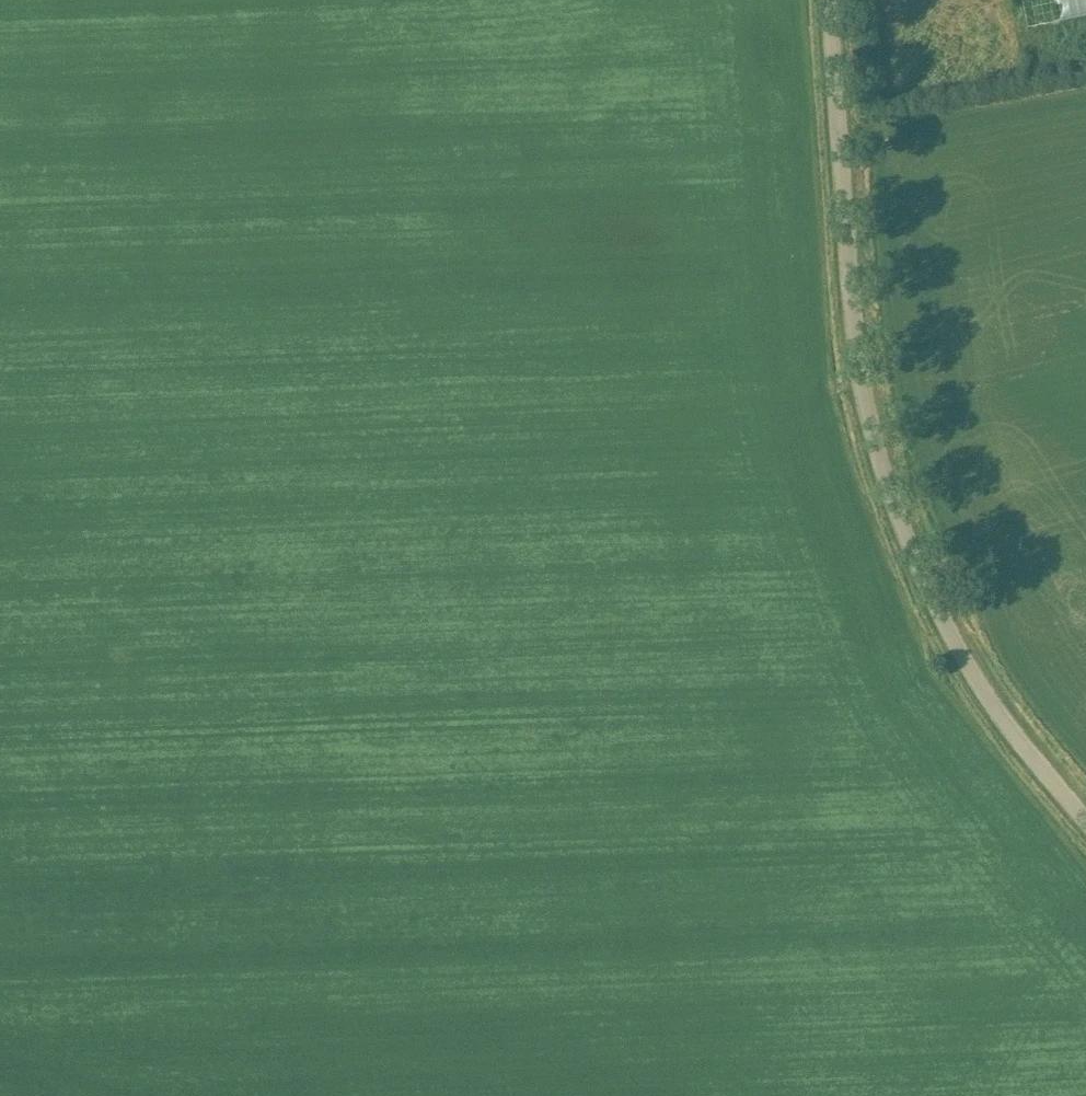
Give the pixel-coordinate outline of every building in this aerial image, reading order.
[(1029,26),(1085,16),(1085,0),(1025,0),(1029,26)]
